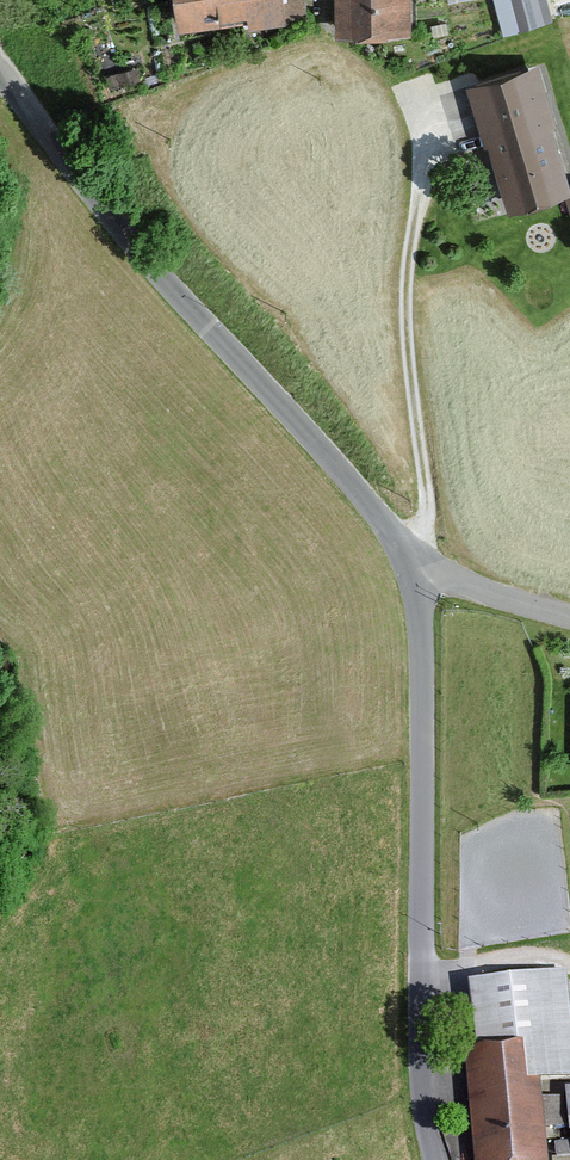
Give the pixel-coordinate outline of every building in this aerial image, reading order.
[(177,35),(248,25),(249,33),(308,24),(304,0),(172,0),(177,35)] [(336,39),(413,38),(413,0),(336,0),(336,39)] [(503,37),(553,23),(546,0),(493,0),(503,37)] [(505,220),(562,202),(569,199),(569,191),(569,190),(551,130),(558,128),(539,69),(465,92),(505,220)] [(562,202),(569,224),(569,199),(562,202)] [(470,949),(471,966),(544,963),(543,947),(470,949)] [(535,1076),(569,1073),(569,1054),(563,976),(471,984),(478,1055),(470,1056),(479,1159),(543,1159),(535,1076)]
